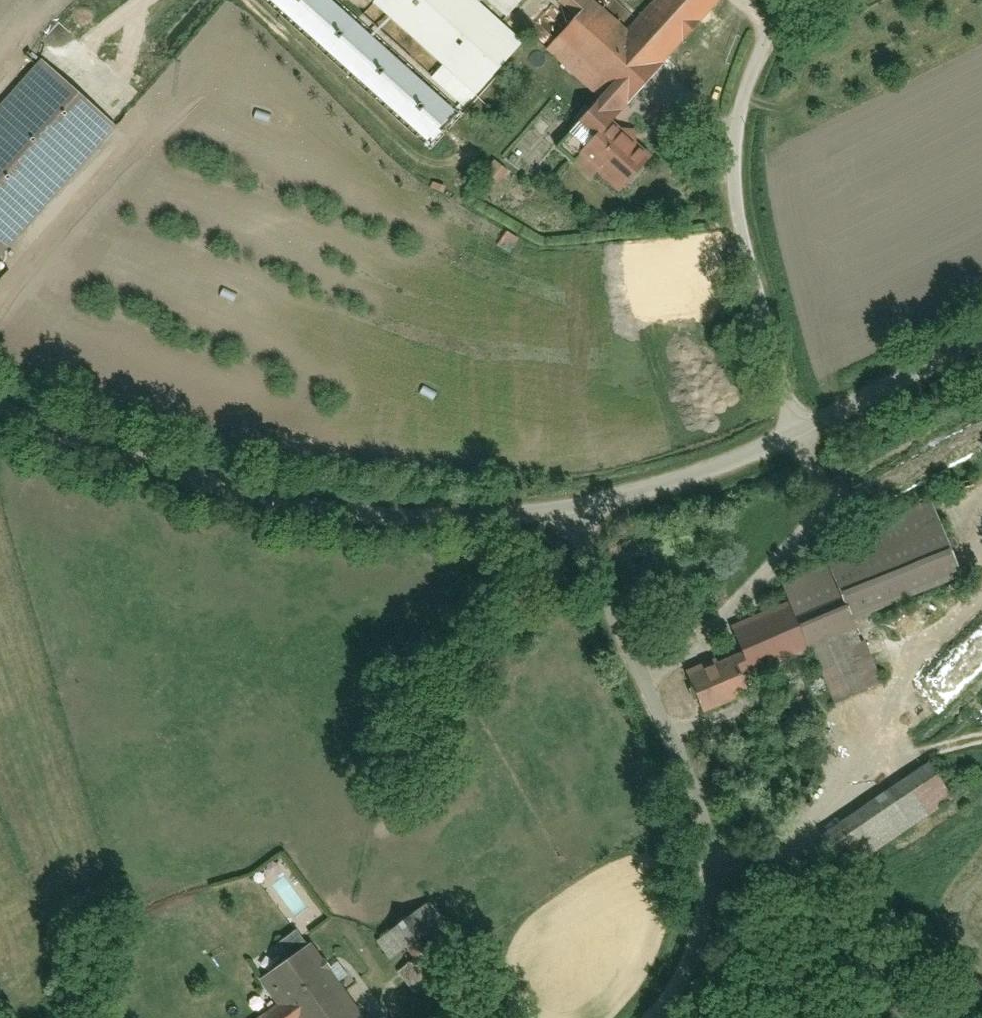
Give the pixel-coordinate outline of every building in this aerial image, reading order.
[(363,13),(461,104),(515,46),(465,0),(375,0),(363,13)] [(512,16),(525,0),(492,0),(512,16)] [(623,39),(586,8),(547,54),(615,111),(708,0),(655,0),(623,39)] [(597,128),(569,164),(610,197),(639,161),(597,128)] [(775,576),(785,600),(729,623),(742,655),(750,675),(808,651),(833,714),(875,697),(843,619),(948,577),(929,531),(823,574),(817,559),(775,576)] [(687,672),(703,711),(748,693),(742,678),(750,675),(742,655),(706,669),(705,665),(687,672)] [(810,830),(842,878),(946,808),(914,761),(810,830)] [(421,907),(373,946),(419,1002),(467,962),(421,907)] [(307,933),(251,973),(275,1007),(259,1017),(368,1017),(307,933)]
